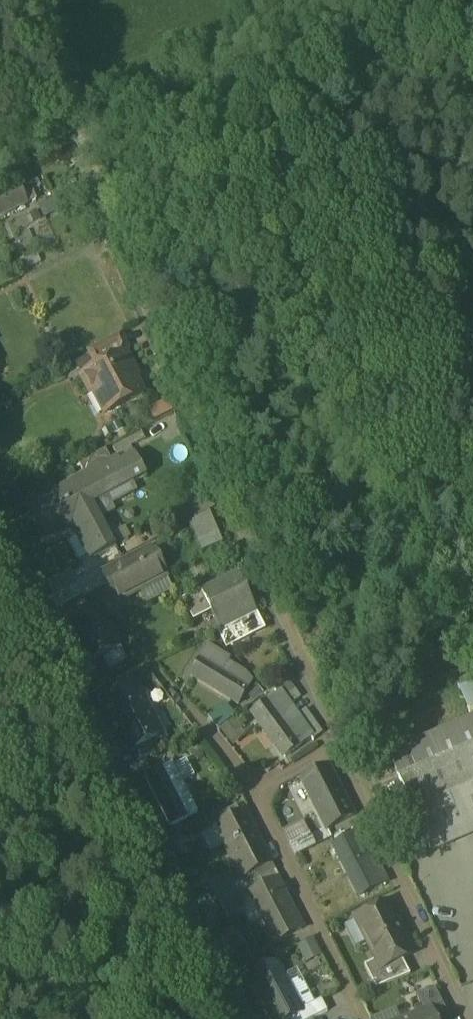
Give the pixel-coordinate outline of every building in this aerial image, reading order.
[(0,198),(0,218),(27,205),(20,189),(0,198)] [(36,205),(41,217),(62,208),(56,196),(36,205)] [(25,259),(30,267),(40,262),(36,253),(25,259)] [(120,336),(89,353),(98,369),(82,377),(91,394),(96,392),(104,394),(113,411),(144,395),(129,368),(132,367),(126,356),(128,350),(120,336)] [(106,450),(80,465),(87,479),(76,485),(79,491),(66,499),(63,492),(28,511),(43,539),(74,523),(94,561),(116,548),(94,506),(147,477),(136,455),(121,463),(118,458),(112,461),(106,450)] [(208,513),(190,523),(202,551),(221,544),(208,513)] [(103,574),(102,575),(108,587),(116,604),(166,579),(152,549),(103,574)] [(101,571),(76,584),(77,584),(75,585),(84,601),(108,587),(102,575),(103,574),(101,571)] [(70,573),(47,585),(53,597),(75,585),(77,584),(76,584),(70,573)] [(235,575),(185,602),(194,620),(217,608),(235,644),(265,629),(253,606),(251,607),(235,575)] [(101,600),(69,617),(77,632),(104,618),(104,619),(110,616),(101,600)] [(77,632),(69,636),(86,667),(120,649),(104,619),(104,618),(77,632)] [(230,659),(209,646),(190,676),(239,706),(252,682),(243,674),(244,674),(227,664),(230,659)] [(300,698),(288,681),(274,690),(277,695),(281,692),(290,705),(300,698)] [(290,705),(281,692),(277,695),(267,702),(267,703),(253,714),(276,745),(275,746),(279,753),(280,752),(285,758),(312,738),(304,725),(298,717),(290,705)] [(139,698),(117,707),(127,729),(149,720),(139,698)] [(306,711),(298,717),(304,725),(312,720),(306,711)] [(236,719),(221,727),(229,740),(244,732),(236,719)] [(389,756),(398,778),(472,745),(472,719),(389,756)] [(149,720),(127,729),(136,751),(159,741),(149,720)] [(398,778),(430,851),(472,833),(472,745),(398,778)] [(192,805),(172,765),(146,778),(171,827),(197,814),(192,805)] [(353,817),(328,768),(301,782),(326,831),(353,817)] [(207,797),(192,805),(197,814),(197,815),(212,807),(207,797)] [(246,814),(215,829),(239,875),(242,880),(255,873),(272,864),(246,814)] [(295,856),(316,846),(304,820),(283,830),(295,856)] [(362,833),(334,847),(360,897),(387,883),(362,833)] [(225,878),(209,886),(217,902),(260,879),(260,878),(258,879),(255,873),(242,880),(239,875),(233,879),(225,878)] [(260,879),(217,902),(228,923),(244,914),(246,902),(252,899),(250,895),(264,887),(260,879)] [(264,887),(250,895),(252,899),(276,945),(302,931),(284,896),(285,893),(279,880),(264,887)] [(379,910),(367,916),(365,911),(354,917),(377,962),(382,972),(402,961),(413,956),(388,905),(379,910)] [(377,905),(365,911),(367,916),(379,910),(377,905)] [(314,938),(299,945),(308,963),(323,956),(314,938)] [(402,961),(382,972),(377,962),(364,968),(376,991),(410,977),(402,961)] [(276,965),(249,980),(269,1018),(293,1018),(301,1014),(298,1008),(276,965)] [(416,997),(424,1014),(430,1011),(434,1018),(438,1018),(447,1015),(434,989),(416,997)] [(298,1008),(301,1014),(293,1018),(315,1018),(320,1017),(312,1000),(298,1008)]
